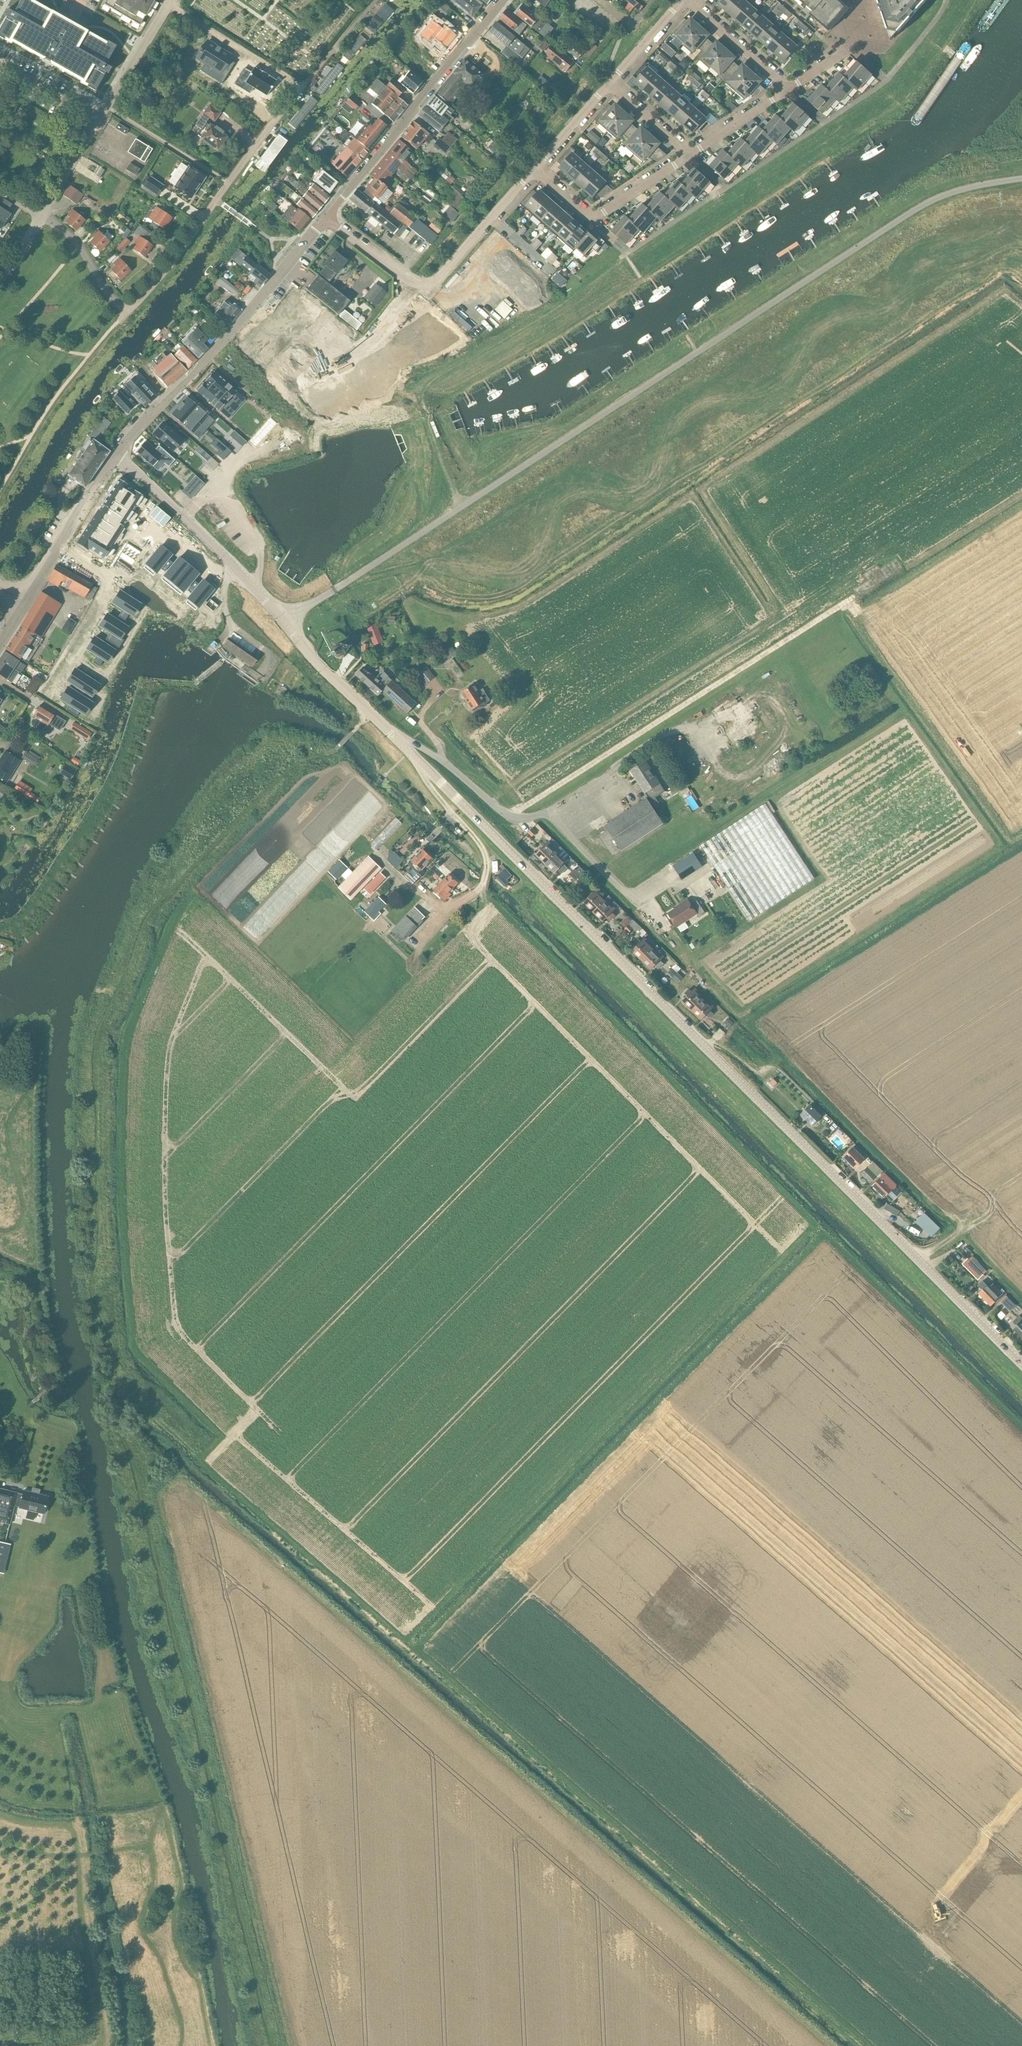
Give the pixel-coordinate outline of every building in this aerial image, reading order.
[(0,28),(0,38),(4,40),(6,37),(21,46),(23,44),(28,47),(27,49),(43,59),(44,60),(44,58),(50,62),(49,63),(50,63),(67,72),(68,70),(73,73),(72,75),(88,84),(86,87),(95,91),(105,73),(108,74),(111,68),(105,65),(116,46),(107,41),(106,44),(90,35),(89,37),(84,34),(85,32),(52,13),(51,15),(45,12),(46,10),(31,1),(31,0),(20,0),(13,13),(7,9),(4,15),(6,17),(0,28)] [(104,4),(121,15),(120,17),(120,18),(122,15),(140,26),(145,16),(145,17),(150,8),(153,10),(153,9),(151,8),(155,0),(106,0),(104,4)] [(473,18),(474,16),(482,6),(483,4),(484,4),(483,3),(479,0),(451,0),(473,18)] [(552,0),(536,0),(546,8),(552,0)] [(719,4),(727,11),(737,0),(723,0),(719,4)] [(727,11),(735,18),(748,4),(743,0),(738,0),(728,10),(727,11)] [(837,0),(794,0),(803,8),(806,6),(812,12),(810,14),(829,31),(848,10),(837,0)] [(925,0),(876,0),(879,9),(885,29),(889,41),(897,32),(924,2),(925,0)] [(748,4),(735,18),(735,19),(743,26),(744,26),(756,11),(759,9),(758,9),(750,2),(750,1),(748,4)] [(453,10),(442,2),(437,9),(447,17),(453,10)] [(394,10),(386,3),(366,26),(374,33),(394,10)] [(628,15),(635,7),(629,3),(623,11),(628,15)] [(637,3),(634,7),(635,7),(640,11),(643,7),(637,3)] [(543,22),(539,19),(539,18),(522,4),(515,13),(532,27),(536,30),(539,33),(546,39),(554,29),(547,23),(546,24),(543,22)] [(783,13),(787,9),(781,4),(777,8),(783,13)] [(519,35),(527,25),(507,9),(499,19),(519,35)] [(787,9),(783,13),(789,18),(792,14),(787,9)] [(756,11),(744,26),(751,33),(756,27),(764,18),(756,11)] [(683,46),(699,28),(695,25),(696,24),(691,19),(688,22),(684,18),(670,34),(683,46)] [(756,27),(751,33),(759,40),(772,25),(764,18),(756,27)] [(799,27),(803,24),(797,18),(794,22),(799,27)] [(432,21),(420,36),(440,52),(439,51),(442,47),(445,49),(456,36),(443,25),(441,28),(432,21)] [(497,22),(490,31),(507,45),(523,59),(530,49),(497,22)] [(772,25),(759,40),(768,47),(781,33),(783,30),(774,23),(772,25)] [(803,24),(799,27),(805,32),(809,29),(803,24)] [(701,51),(710,41),(706,38),(709,35),(703,30),(703,31),(699,28),(683,46),(692,54),(697,48),(701,51)] [(781,33),(768,47),(776,54),(788,40),(781,33)] [(365,40),(359,35),(343,56),(349,61),(365,40)] [(788,40),(776,54),(784,62),(797,47),(788,40)] [(200,53),(197,58),(211,67),(206,74),(213,78),(221,83),(221,84),(222,84),(235,63),(228,59),(230,55),(208,41),(202,51),(201,50),(199,53),(200,53)] [(711,66),(725,51),(721,48),(722,47),(717,42),(714,45),(710,41),(701,51),(696,57),(709,69),(712,67),(711,66)] [(578,59),(583,53),(570,42),(565,48),(578,59)] [(592,54),(598,47),(591,42),(585,49),(583,52),(589,57),(590,57),(592,54)] [(567,71),(574,62),(552,44),(544,53),(567,71)] [(722,80),(736,64),(732,61),(735,58),(729,53),(729,54),(725,51),(711,66),(712,67),(720,74),(717,76),(722,80)] [(666,64),(669,60),(662,54),(658,57),(666,64)] [(472,88),(483,76),(464,60),(436,94),(450,106),(467,85),(472,89),(472,88)] [(644,90),(656,75),(649,69),(651,66),(646,61),(633,76),(637,80),(635,82),(644,90)] [(850,63),(846,66),(852,71),(865,83),(872,75),(870,73),(857,61),(853,66),(850,63)] [(674,71),(678,68),(672,62),(669,66),(674,71)] [(344,68),(338,63),(315,92),(322,96),(344,68)] [(735,92),(751,74),(747,71),(748,70),(743,65),(741,68),(736,64),(722,80),(735,92)] [(858,91),(865,83),(846,66),(842,69),(844,71),(841,75),(858,91)] [(244,68),(234,84),(249,93),(253,87),(267,96),(276,81),(268,76),(268,75),(262,72),(254,67),(251,73),(244,68)] [(678,68),(674,71),(680,76),(684,73),(678,68)] [(402,76),(398,81),(400,82),(413,94),(423,82),(409,71),(404,77),(402,76)] [(832,75),(828,78),(848,95),(854,87),(841,75),(839,73),(835,78),(832,75)] [(693,83),(696,80),(690,74),(687,78),(693,83)] [(751,74),(735,92),(744,100),(750,94),(754,97),(765,90),(758,84),(761,81),(756,76),(755,77),(751,74)] [(665,83),(664,82),(656,75),(644,90),(652,97),(665,83)] [(546,88),(551,83),(541,76),(537,81),(546,88)] [(841,102),(848,95),(828,78),(824,80),(827,83),(823,86),(841,102)] [(377,79),(369,89),(378,96),(375,99),(371,104),(383,114),(393,122),(394,122),(398,118),(393,114),(388,109),(390,107),(398,97),(386,87),(377,79)] [(392,80),(386,87),(398,97),(404,91),(404,90),(397,84),(392,80)] [(673,90),(675,87),(666,80),(664,82),(665,83),(652,97),(660,104),(673,90)] [(693,83),(698,88),(702,85),(696,80),(693,83)] [(710,83),(705,88),(711,93),(716,88),(710,83)] [(815,87),(811,89),(830,106),(837,99),(823,86),(822,85),(818,89),(815,87)] [(823,114),(830,106),(811,89),(807,92),(809,94),(805,99),(823,114)] [(681,97),(673,90),(660,104),(668,111),(681,97)] [(707,100),(710,96),(704,91),(701,95),(707,100)] [(351,96),(345,102),(345,103),(346,103),(353,109),(355,111),(361,104),(351,96),(351,95),(351,96)] [(435,95),(425,106),(440,118),(441,116),(448,121),(450,123),(453,119),(457,114),(453,110),(449,107),(435,95)] [(317,102),(310,97),(288,124),(295,129),(317,102)] [(390,107),(388,109),(393,114),(398,118),(408,106),(398,97),(390,107)] [(676,118),(689,104),(681,97),(668,111),(676,118)] [(729,99),(724,104),(725,105),(728,108),(732,112),(737,108),(731,103),(732,102),(729,99)] [(787,105),(783,108),(802,125),(809,117),(808,115),(797,106),(795,105),(794,103),(790,107),(790,108),(787,105)] [(209,104),(202,113),(214,122),(221,112),(209,104)] [(608,132),(624,114),(620,110),(621,110),(615,105),(613,108),(608,104),(594,120),(608,132)] [(689,104),(676,118),(684,125),(697,111),(689,104)] [(422,109),(417,115),(439,132),(447,121),(448,121),(441,116),(440,118),(425,106),(422,109)] [(697,111),(684,125),(693,133),(696,129),(700,133),(712,125),(705,119),(708,116),(699,108),(697,111)] [(795,133),(802,125),(783,108),(779,111),(781,113),(777,117),(791,129),(795,133)] [(624,114),(608,132),(617,139),(619,137),(620,136),(624,139),(635,127),(631,123),(633,121),(628,116),(627,117),(624,114)] [(215,129),(206,123),(208,119),(202,115),(195,125),(202,130),(197,135),(217,150),(226,137),(222,134),(223,133),(216,128),(215,129)] [(769,117),(765,120),(784,137),(791,129),(777,117),(776,115),(772,119),(769,117)] [(366,123),(354,138),(367,149),(379,135),(379,134),(386,126),(378,119),(372,126),(368,122),(366,124),(366,123)] [(778,144),(784,137),(765,120),(761,122),(764,124),(760,129),(774,141),(778,144)] [(427,143),(430,140),(432,138),(412,122),(400,137),(416,149),(423,140),(427,143)] [(125,135),(129,130),(118,123),(115,128),(125,135)] [(635,127),(624,139),(628,143),(627,144),(625,147),(634,155),(650,137),(646,133),(647,132),(641,128),(639,131),(635,127)] [(752,129),(748,131),(767,148),(774,141),(760,129),(758,127),(755,131),(752,129)] [(347,140),(351,136),(344,130),(340,134),(347,140)] [(505,137),(498,131),(491,139),(498,145),(505,137)] [(760,156),(767,148),(748,131),(744,134),(746,136),(742,140),(756,152),(760,156)] [(448,132),(441,140),(450,147),(457,139),(448,132)] [(258,159),(255,165),(265,173),(269,167),(268,167),(287,141),(278,135),(260,160),(258,159)] [(650,137),(634,155),(643,162),(648,156),(656,163),(667,155),(657,146),(659,144),(654,139),(653,140),(650,137)] [(354,138),(346,147),(362,160),(366,156),(369,152),(370,151),(369,151),(367,149),(354,138)] [(436,142),(435,144),(446,153),(450,147),(441,140),(439,138),(436,142)] [(144,163),(152,149),(135,139),(127,152),(144,163)] [(734,140),(730,143),(749,160),(756,152),(742,140),(741,139),(737,143),(734,140)] [(388,153),(387,154),(413,176),(417,172),(410,166),(403,160),(409,154),(411,151),(398,140),(388,153)] [(588,142),(585,146),(590,150),(593,146),(588,142)] [(743,168),(749,160),(730,143),(726,146),(728,148),(725,152),(743,168)] [(347,178),(362,160),(346,147),(339,155),(331,164),(347,178)] [(494,151),(493,152),(502,160),(507,155),(498,147),(494,151)] [(581,161),(573,154),(576,152),(570,147),(557,162),(562,166),(560,168),(568,175),(581,161)] [(599,157),(602,153),(597,148),(593,152),(599,157)] [(716,152),(712,155),(732,172),(738,164),(725,152),(723,151),(719,155),(716,152)] [(602,153),(599,157),(605,162),(608,158),(602,153)] [(369,174),(370,175),(372,177),(373,178),(374,178),(384,187),(385,186),(392,177),(391,176),(397,169),(403,174),(410,180),(413,176),(387,154),(369,174)] [(725,180),(732,172),(712,155),(708,157),(711,160),(707,164),(725,180)] [(589,168),(592,166),(583,158),(581,161),(568,175),(576,183),(589,168)] [(298,161),(295,166),(300,169),(303,165),(299,161),(298,161)] [(126,170),(136,176),(140,169),(130,163),(126,170)] [(191,198),(193,194),(204,179),(205,177),(188,166),(181,176),(174,187),(191,198)] [(440,167),(436,172),(445,180),(449,175),(440,167)] [(597,175),(589,168),(576,183),(585,190),(597,175)] [(688,171),(685,173),(704,190),(711,182),(709,181),(699,172),(697,170),(695,169),(691,173),(688,171)] [(313,181),(329,194),(337,183),(336,183),(321,171),(313,181)] [(597,175),(585,190),(593,197),(596,193),(602,198),(614,191),(605,183),(608,180),(599,172),(597,175)] [(697,198),(704,190),(685,173),(681,176),(683,178),(679,182),(697,198)] [(305,175),(302,179),(308,183),(311,179),(310,179),(305,175)] [(146,176),(140,184),(143,186),(149,178),(146,176)] [(157,196),(164,186),(150,177),(149,178),(143,186),(157,196)] [(366,190),(362,195),(366,198),(370,201),(371,202),(374,198),(376,199),(377,200),(378,199),(386,189),(387,188),(385,186),(384,187),(374,178),(366,188),(365,189),(366,190)] [(295,180),(291,184),(296,188),(299,184),(295,180)] [(671,183),(667,185),(686,202),(693,194),(679,182),(677,181),(674,185),(671,183)] [(308,192),(324,204),(329,197),(314,184),(308,192)] [(454,184),(452,187),(461,196),(464,193),(454,184)] [(76,205),(83,195),(70,185),(63,195),(76,205)] [(679,210),(686,202),(667,185),(663,188),(665,190),(662,194),(675,206),(679,210)] [(455,211),(465,200),(459,194),(450,186),(445,192),(454,200),(449,205),(455,211)] [(356,189),(348,198),(349,200),(365,213),(366,212),(398,238),(407,227),(431,245),(438,236),(422,223),(416,218),(407,211),(398,203),(393,209),(389,214),(389,213),(384,210),(383,209),(374,202),(375,201),(374,202),(373,203),(371,202),(370,201),(366,198),(362,195),(357,190),(356,189)] [(533,216),(549,198),(547,196),(547,197),(545,195),(546,195),(541,190),(538,193),(533,189),(520,204),(533,216)] [(318,211),(324,204),(308,192),(303,198),(318,211)] [(653,194),(649,197),(669,214),(675,206),(662,194),(660,193),(657,196),(656,197),(653,194)] [(662,221),(669,214),(649,197),(645,200),(648,202),(644,206),(658,218),(662,221)] [(312,218),(318,211),(303,198),(297,205),(312,218)] [(541,223),(557,205),(555,203),(555,204),(553,202),(554,202),(549,198),(533,216),(541,223)] [(8,202),(5,199),(0,206),(0,214),(8,202)] [(269,200),(265,205),(273,212),(278,206),(275,204),(272,202),(269,200)] [(0,214),(0,227),(2,228),(11,215),(7,212),(12,204),(8,202),(0,214)] [(387,204),(383,209),(384,210),(389,213),(392,209),(387,204)] [(636,206),(632,209),(651,225),(658,218),(644,206),(642,204),(639,208),(636,206)] [(290,205),(281,216),(285,219),(288,222),(298,230),(301,232),(310,220),(297,209),(297,210),(290,205)] [(549,230),(565,212),(563,210),(563,211),(561,210),(562,209),(557,205),(541,223),(549,230)] [(101,207),(98,212),(103,216),(107,211),(101,207)] [(164,229),(171,218),(156,207),(151,213),(157,217),(153,222),(164,229)] [(76,230),(84,219),(72,209),(67,215),(70,217),(66,222),(76,230)] [(630,213),(626,217),(640,229),(640,230),(644,234),(644,233),(651,225),(632,209),(628,211),(630,213)] [(451,221),(458,214),(454,210),(447,218),(451,221)] [(107,211),(103,216),(109,220),(113,216),(107,211)] [(565,212),(549,230),(557,237),(573,219),(571,217),(571,218),(569,217),(570,216),(565,212)] [(618,218),(614,220),(633,237),(640,230),(640,229),(626,217),(625,216),(621,220),(618,218)] [(566,244),(581,226),(580,225),(579,225),(577,224),(578,223),(573,219),(557,237),(566,244)] [(434,220),(429,226),(437,234),(443,228),(434,220)] [(626,245),(633,237),(614,220),(610,223),(613,225),(609,230),(626,245)] [(523,226),(517,233),(520,236),(526,229),(523,226)] [(576,249),(589,233),(588,232),(587,232),(586,231),(586,230),(581,226),(566,244),(574,252),(576,249)] [(127,228),(121,235),(125,238),(131,231),(127,228)] [(100,251),(110,242),(98,230),(93,236),(95,238),(91,243),(100,251)] [(576,249),(584,256),(592,248),(596,252),(605,242),(599,237),(597,240),(593,236),(592,237),(591,235),(589,233),(576,249)] [(145,256),(152,245),(140,236),(135,243),(138,245),(135,250),(145,256)] [(126,237),(121,243),(126,247),(131,242),(126,237)] [(531,245),(530,245),(533,248),(534,248),(540,241),(537,238),(531,245)] [(534,248),(533,248),(536,251),(537,250),(543,243),(540,241),(534,248)] [(121,243),(117,248),(121,252),(125,247),(126,247),(121,243)] [(605,251),(609,247),(605,243),(601,247),(605,251)] [(338,315),(349,301),(328,284),(346,261),(333,251),(324,264),(326,265),(317,276),(306,290),(338,315)] [(261,288),(271,276),(242,253),(235,261),(255,278),(253,281),(261,288)] [(553,253),(546,260),(549,263),(552,265),(553,265),(559,258),(556,256),(554,254),(553,253)] [(121,279),(131,270),(120,258),(115,262),(117,265),(112,269),(121,279)] [(557,273),(552,279),(561,288),(567,281),(557,273)] [(238,281),(234,286),(239,290),(243,285),(238,281)] [(240,291),(228,282),(223,288),(228,291),(229,290),(236,296),(240,291)] [(381,288),(370,302),(375,306),(386,293),(381,288)] [(291,298),(288,302),(311,321),(318,311),(295,293),(294,294),(293,293),(289,297),(291,298)] [(505,319),(513,310),(510,308),(512,305),(505,299),(495,310),(505,319)] [(228,327),(241,311),(226,300),(214,315),(228,327)] [(283,303),(276,312),(299,331),(307,321),(283,303)] [(356,330),(361,324),(344,311),(339,317),(356,330)] [(263,321),(257,328),(261,331),(282,348),(290,339),(269,322),(267,324),(263,321)] [(199,358),(208,348),(203,344),(207,339),(197,329),(183,343),(198,357),(199,358)] [(254,329),(246,338),(270,357),(277,348),(254,329)] [(246,338),(240,347),(263,366),(270,357),(246,338)] [(175,355),(175,356),(188,369),(188,368),(197,359),(185,346),(184,346),(175,355)] [(178,362),(170,354),(166,357),(156,366),(152,370),(159,378),(167,387),(186,370),(178,362)] [(363,366),(362,366),(391,388),(398,378),(372,359),(371,360),(366,368),(363,366)] [(356,375),(355,376),(382,395),(389,386),(391,388),(362,366),(362,367),(356,375)] [(207,379),(205,381),(227,400),(235,391),(214,371),(211,374),(210,373),(205,378),(207,379)] [(135,376),(125,386),(133,394),(145,407),(146,408),(157,398),(140,381),(135,376)] [(198,388),(196,391),(218,410),(227,400),(205,381),(203,383),(202,382),(197,387),(198,388)] [(119,393),(113,400),(128,412),(134,406),(119,393)] [(186,395),(178,404),(201,425),(209,416),(186,395)] [(298,399),(292,408),(309,420),(315,411),(298,399)] [(178,404),(170,413),(193,434),(201,425),(178,404)] [(85,487),(110,451),(101,445),(103,442),(100,439),(111,423),(103,417),(89,437),(93,439),(67,476),(68,476),(62,485),(72,493),(79,483),(85,487)] [(163,423),(152,435),(174,454),(184,442),(163,423)] [(233,430),(229,435),(242,447),(246,442),(233,430)] [(216,438),(211,444),(219,450),(224,445),(216,438)] [(145,442),(135,453),(153,469),(160,461),(168,468),(175,461),(158,446),(155,451),(145,442)] [(204,451),(200,455),(207,461),(210,457),(204,451)] [(195,476),(182,492),(190,499),(204,484),(195,476)] [(119,478),(77,542),(86,548),(87,549),(88,547),(103,557),(111,546),(110,545),(122,526),(123,527),(143,496),(126,485),(127,484),(119,478)] [(127,543),(123,549),(137,558),(140,552),(127,543)] [(161,546),(143,568),(153,576),(159,568),(164,572),(172,562),(167,558),(171,554),(161,546)] [(121,552),(118,557),(132,566),(135,561),(121,552)] [(178,557),(161,579),(170,587),(188,565),(178,557)] [(57,564),(48,581),(58,586),(61,581),(63,582),(61,584),(64,586),(84,598),(85,598),(90,601),(96,589),(91,586),(92,584),(57,565),(57,564)] [(188,566),(171,587),(180,595),(193,580),(198,574),(188,566)] [(195,581),(187,591),(192,594),(185,602),(195,611),(213,589),(203,581),(199,585),(195,581)] [(14,636),(5,649),(6,649),(19,658),(31,641),(32,638),(35,634),(40,638),(61,603),(41,591),(20,625),(14,636)] [(119,591),(112,602),(122,609),(118,616),(125,620),(129,613),(133,616),(140,604),(119,591)] [(210,599),(205,605),(209,608),(214,602),(210,599)] [(214,602),(209,608),(213,612),(218,606),(214,602)] [(107,614),(100,625),(110,632),(105,639),(118,648),(122,642),(123,641),(124,640),(123,640),(120,638),(126,629),(127,627),(107,614)] [(68,619),(61,632),(69,636),(76,624),(68,619)] [(374,646),(384,642),(377,623),(367,627),(374,646)] [(332,650),(332,651),(332,652),(332,653),(333,654),(333,655),(334,656),(335,657),(336,657),(336,658),(337,658),(338,658),(339,659),(340,659),(341,658),(342,658),(343,658),(344,658),(344,657),(345,657),(345,656),(346,656),(346,655),(347,654),(347,653),(348,652),(348,651),(348,650),(354,644),(359,640),(354,634),(349,639),(343,644),(343,643),(342,643),(341,643),(340,643),(339,643),(338,643),(337,643),(337,644),(336,644),(335,644),(335,645),(334,645),(334,646),(333,646),(333,647),(332,648),(332,649),(332,650)] [(94,637),(87,649),(97,655),(92,662),(99,667),(104,659),(107,662),(114,651),(94,637)] [(229,638),(223,646),(231,652),(246,663),(251,666),(258,658),(229,638)] [(396,639),(393,643),(401,649),(404,646),(396,639)] [(446,650),(452,658),(458,654),(452,645),(446,650)] [(26,666),(19,661),(4,651),(0,658),(0,674),(7,679),(6,679),(11,682),(18,672),(14,668),(21,672),(26,666)] [(364,667),(356,675),(366,684),(379,696),(383,691),(408,713),(417,703),(393,681),(389,677),(390,677),(383,671),(383,670),(376,678),(366,669),(364,667)] [(427,667),(417,674),(425,684),(426,685),(435,677),(435,676),(427,667)] [(75,669),(68,680),(76,686),(73,691),(82,696),(85,691),(92,696),(99,685),(75,669)] [(31,680),(39,685),(43,680),(35,675),(31,680)] [(33,695),(39,685),(31,680),(25,689),(33,695)] [(475,684),(461,693),(472,710),(473,712),(481,707),(485,707),(487,703),(491,701),(485,692),(483,688),(479,691),(475,684)] [(507,692),(503,684),(499,686),(498,684),(491,689),(492,690),(490,691),(495,699),(507,692)] [(68,688),(60,699),(69,704),(66,710),(73,715),(77,709),(85,714),(92,703),(82,696),(73,691),(68,688)] [(32,719),(31,721),(32,724),(31,725),(42,732),(47,724),(47,725),(48,723),(59,730),(61,728),(65,721),(59,717),(54,714),(54,713),(40,705),(38,709),(35,709),(33,712),(34,715),(33,716),(36,718),(35,719),(32,719)] [(20,731),(13,741),(18,744),(17,747),(25,752),(26,751),(34,739),(20,731)] [(0,760),(0,777),(7,782),(20,760),(5,751),(0,760)] [(35,766),(39,759),(26,751),(25,752),(22,757),(35,766)] [(659,803),(655,797),(664,791),(645,761),(630,771),(648,798),(647,799),(647,798),(605,825),(622,850),(663,823),(652,807),(659,803)] [(70,776),(74,769),(65,763),(61,771),(70,776)] [(17,783),(14,789),(27,797),(27,796),(30,791),(29,790),(21,785),(17,783)] [(11,793),(0,787),(0,799),(5,802),(11,793)] [(28,797),(37,803),(40,798),(35,795),(30,792),(28,797)] [(735,823),(701,845),(750,920),(757,915),(814,877),(765,803),(735,823)] [(395,818),(372,843),(378,849),(401,824),(395,818)] [(532,836),(536,832),(532,828),(528,832),(532,836)] [(548,841),(535,854),(545,864),(550,859),(556,852),(560,848),(553,841),(550,844),(548,841)] [(550,859),(545,864),(555,873),(556,872),(560,876),(568,868),(564,864),(568,860),(566,859),(569,856),(561,847),(560,848),(556,852),(550,859)] [(413,868),(405,877),(412,885),(413,885),(421,876),(422,876),(426,872),(423,869),(433,859),(432,858),(433,856),(429,852),(427,853),(423,850),(413,860),(409,864),(413,868)] [(397,868),(404,861),(394,852),(389,858),(389,861),(397,868)] [(688,880),(698,873),(696,871),(703,867),(693,852),(673,865),(682,880),(686,877),(688,880)] [(351,899),(381,869),(368,857),(353,873),(349,869),(342,876),(346,880),(339,887),(351,899)] [(337,879),(347,868),(340,860),(329,871),(337,879)] [(573,870),(569,874),(572,877),(576,881),(578,878),(580,876),(581,876),(585,872),(584,871),(581,868),(580,866),(575,872),(573,870)] [(501,873),(499,876),(501,878),(502,880),(505,877),(507,880),(512,875),(506,868),(505,868),(501,872),(501,873)] [(380,872),(364,889),(370,895),(386,878),(380,872)] [(440,887),(436,892),(445,901),(452,895),(449,893),(459,883),(450,875),(439,886),(440,887)] [(584,880),(581,876),(580,876),(576,881),(580,885),(584,880)] [(596,889),(583,902),(593,912),(605,900),(597,893),(599,892),(596,889)] [(605,900),(593,912),(603,921),(607,918),(612,912),(616,909),(615,908),(618,905),(609,895),(605,900)] [(366,910),(365,912),(366,913),(372,919),(379,912),(386,904),(379,897),(366,910)] [(691,904),(688,900),(667,913),(677,927),(696,914),(699,918),(705,913),(697,900),(691,904)] [(403,940),(425,917),(415,907),(393,931),(395,933),(391,937),(398,943),(402,940),(403,940)] [(629,915),(625,920),(626,921),(629,924),(633,920),(629,916),(629,915)] [(627,931),(622,935),(624,938),(630,934),(629,933),(633,929),(642,938),(647,934),(647,933),(643,929),(642,929),(641,928),(642,927),(633,920),(629,924),(624,929),(627,931)] [(644,937),(632,950),(641,960),(653,948),(646,941),(647,940),(644,937)] [(695,941),(689,945),(692,949),(698,945),(695,941)] [(653,948),(641,960),(651,970),(655,966),(659,969),(664,964),(660,960),(664,957),(662,954),(660,956),(653,948)] [(673,968),(668,972),(669,973),(673,977),(677,972),(674,969),(673,968)] [(677,972),(673,977),(677,981),(681,976),(678,972),(677,972)] [(687,996),(682,1001),(692,1010),(703,999),(696,992),(697,990),(695,988),(691,991),(687,996)] [(703,999),(692,1010),(701,1020),(706,1015),(709,1018),(714,1013),(711,1011),(714,1007),(712,1004),(710,1006),(704,1000),(703,999)] [(730,1019),(725,1024),(729,1027),(733,1023),(730,1019)] [(812,1126),(822,1117),(810,1105),(800,1114),(812,1126)] [(833,1121),(825,1128),(831,1134),(832,1135),(839,1128),(839,1127),(833,1121)] [(862,1157),(853,1147),(843,1156),(854,1167),(863,1158),(865,1157),(863,1155),(862,1157)] [(867,1167),(861,1174),(869,1183),(870,1183),(877,1177),(876,1176),(868,1167),(867,1167)] [(880,1177),(872,1185),(879,1192),(876,1195),(881,1199),(883,1197),(884,1197),(886,1196),(892,1189),(896,1186),(897,1185),(885,1172),(884,1173),(880,1177)] [(924,1212),(915,1222),(931,1237),(936,1232),(940,1227),(924,1212)] [(968,1259),(963,1264),(978,1280),(983,1275),(976,1267),(978,1264),(979,1263),(973,1256),(972,1256),(969,1260),(968,1259)] [(989,1287),(983,1281),(979,1286),(982,1289),(978,1293),(991,1306),(999,1298),(999,1297),(1004,1291),(1003,1289),(1001,1291),(994,1283),(989,1287)] [(1011,1312),(1016,1306),(1007,1296),(1001,1302),(1011,1312)] [(1012,1322),(1016,1325),(1013,1327),(1021,1337),(1021,1317),(1020,1315),(1013,1321),(1012,1322)] [(2,1522),(11,1524),(15,1506),(19,1507),(19,1508),(27,1510),(34,1512),(35,1512),(42,1514),(45,1514),(46,1510),(48,1501),(49,1496),(39,1493),(31,1491),(23,1489),(23,1490),(22,1494),(18,1492),(0,1488),(0,1521),(2,1522)] [(11,1544),(6,1543),(0,1541),(0,1572),(4,1573),(11,1544)]
